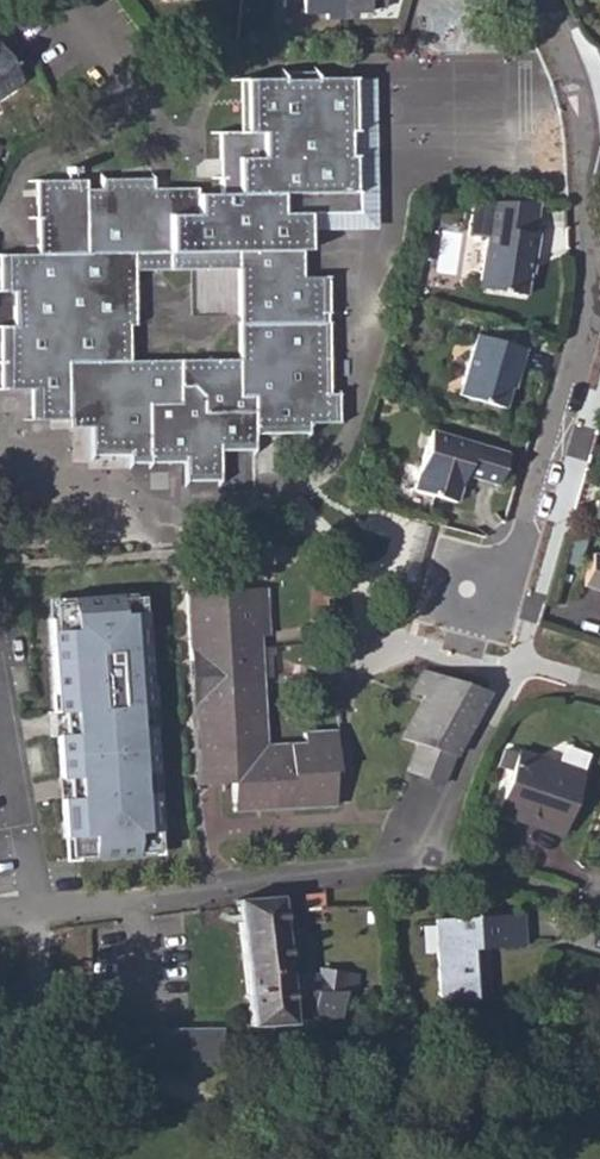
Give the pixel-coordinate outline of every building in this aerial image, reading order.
[(297,12),(366,11),(366,8),(382,7),(382,0),(280,0),(280,7),(297,6),(297,12)] [(19,77),(0,52),(0,91),(19,77)] [(352,191),(352,156),(348,154),(348,133),(351,129),(350,80),(350,78),(315,79),(314,73),(280,74),(279,79),(246,80),(245,131),(219,132),(218,160),(227,159),(227,177),(217,176),(217,193),(195,194),(192,187),(150,187),(149,177),(97,179),(98,188),(82,189),(82,179),(38,181),(32,182),(32,208),(55,207),(54,218),(32,220),(32,255),(0,256),(0,292),(9,292),(9,307),(10,326),(0,327),(0,390),(27,388),(28,420),(66,418),(66,395),(106,394),(106,425),(88,426),(89,454),(112,453),(111,443),(126,443),(126,453),(126,462),(182,461),(183,480),(218,479),(218,449),(254,447),(254,433),(307,431),(307,422),(335,421),(335,392),(327,393),(324,276),(299,276),(299,250),(306,249),(306,230),(306,212),(279,213),(280,193),(352,191)] [(306,230),(375,230),(371,80),(350,80),(351,129),(348,133),(348,154),(352,156),(352,191),(280,193),(279,213),(306,212),(306,230)] [(218,160),(217,176),(227,177),(227,159),(218,160)] [(475,288),(521,295),(526,256),(532,257),(535,234),(531,233),(536,200),(469,202),(464,236),(482,239),(475,288)] [(32,208),(32,220),(54,218),(55,207),(32,208)] [(499,324),(494,341),(523,349),(527,333),(499,324)] [(455,395),(500,407),(511,370),(516,371),(523,349),(473,335),(455,395)] [(66,426),(88,426),(106,425),(106,394),(66,395),(66,418),(66,426)] [(412,491),(455,503),(463,475),(496,485),(505,453),(430,432),(412,491)] [(112,453),(126,453),(126,443),(111,443),(112,453)] [(590,553),(581,584),(599,590),(599,556),(590,553)] [(263,585),(251,586),(255,634),(265,633),(263,585)] [(187,638),(188,659),(210,657),(211,667),(203,668),(210,747),(216,747),(219,782),(230,781),(232,806),(331,800),(330,768),(334,768),(333,728),(299,730),(299,742),(262,744),(255,634),(251,586),(183,590),(187,638)] [(144,593),(37,602),(56,865),(165,856),(144,593)] [(196,783),(219,782),(216,747),(210,747),(203,668),(211,667),(210,657),(188,659),(191,703),(196,783)] [(400,739),(413,743),(453,756),(487,692),(418,668),(408,692),(419,696),(400,739)] [(442,782),(453,756),(413,743),(405,770),(442,782)] [(493,814),(561,836),(581,777),(514,754),(493,814)] [(301,895),(303,913),(323,913),(321,893),(301,895)] [(232,903),(245,1028),(290,1026),(292,1025),(291,1020),(308,1021),(309,1024),(341,1020),(345,993),(356,992),(357,975),(317,970),(316,974),(286,971),(277,898),(232,903)] [(432,922),(438,1003),(488,1000),(483,950),(521,947),(520,915),(432,922)] [(124,1027),(123,1061),(216,1061),(216,1028),(124,1027)]
